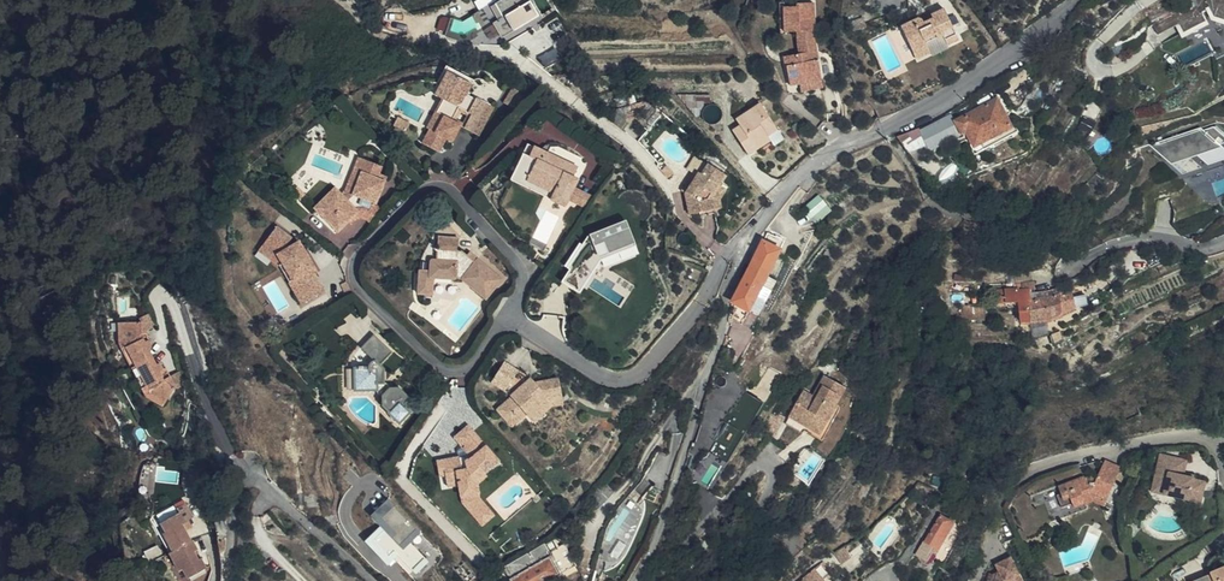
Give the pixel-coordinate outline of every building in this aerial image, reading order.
[(545,19),(534,0),(475,0),(474,1),(478,7),(442,27),(451,44),(492,21),(503,42),(545,19)] [(787,13),(776,14),(778,39),(790,37),(794,60),(781,63),(788,92),(798,90),(809,88),(808,83),(818,81),(820,96),(823,117),(833,115),(826,64),(813,66),(811,62),(809,54),(804,7),(787,9),(787,13)] [(899,24),(910,51),(924,44),(923,42),(941,34),(945,44),(957,38),(944,8),(930,13),(932,17),(922,21),(919,18),(916,17),(899,24)] [(778,39),(776,14),(775,9),(769,10),(772,42),(778,41),(778,39)] [(862,18),(850,23),(853,32),(865,27),(862,18)] [(924,44),(928,52),(945,44),(941,34),(923,42),(924,44)] [(924,44),(910,51),(913,58),(928,52),(924,44)] [(447,75),(465,84),(468,80),(445,68),(438,80),(443,83),(447,75)] [(469,87),(465,84),(447,75),(443,83),(449,87),(443,97),(450,102),(443,114),(436,110),(427,126),(431,128),(422,143),(438,152),(446,137),(453,141),(461,126),(479,135),(495,106),(476,96),(474,99),(465,94),(469,87)] [(800,98),(820,96),(818,81),(808,83),(809,88),(798,90),(800,98)] [(449,87),(443,83),(437,94),(443,97),(449,87)] [(520,108),(529,93),(516,86),(507,101),(520,108)] [(443,97),(436,110),(443,114),(450,102),(443,97)] [(957,122),(963,133),(967,130),(979,152),(1016,133),(998,100),(957,122)] [(713,111),(712,102),(697,103),(697,111),(713,111)] [(769,142),(778,134),(761,109),(737,125),(740,130),(733,135),(749,160),(771,145),(769,142)] [(412,137),(416,130),(405,124),(401,131),(412,137)] [(918,128),(898,136),(910,152),(925,146),(918,128)] [(1221,128),(1151,151),(1183,179),(1209,172),(1222,196),(1223,195),(1223,130),(1221,128)] [(967,130),(963,133),(975,155),(979,152),(967,130)] [(523,158),(529,147),(515,140),(510,150),(523,158)] [(576,173),(529,147),(523,158),(510,150),(499,170),(566,206),(576,186),(571,183),(576,173)] [(355,173),(360,160),(356,158),(344,188),(338,193),(344,198),(351,194),(358,175),(355,173)] [(334,230),(344,222),(354,214),(355,215),(363,210),(371,208),(381,178),(375,176),(377,167),(360,160),(355,173),(358,175),(351,194),(344,198),(338,193),(335,190),(315,209),(334,230)] [(707,197),(720,182),(726,175),(709,162),(701,171),(698,170),(683,188),(683,197),(684,210),(708,209),(707,197)] [(672,175),(664,169),(662,173),(668,179),(672,175)] [(562,213),(566,206),(499,170),(495,177),(562,213)] [(725,186),(720,182),(707,197),(708,209),(709,215),(716,214),(716,199),(725,186)] [(315,209),(335,190),(332,186),(311,204),(315,209)] [(1094,196),(1084,186),(1080,189),(1090,200),(1094,196)] [(572,194),(566,206),(581,214),(589,203),(572,194)] [(815,215),(828,204),(820,195),(807,205),(815,215)] [(366,228),(377,216),(378,215),(371,208),(363,210),(355,215),(354,214),(344,222),(348,225),(351,222),(353,221),(354,220),(356,219),(357,219),(358,220),(359,221),(366,228)] [(280,227),(267,244),(283,256),(286,264),(282,267),(303,304),(326,291),(316,274),(321,272),(305,244),(298,246),(294,243),(296,240),(280,227)] [(504,277),(482,254),(479,257),(472,249),(467,243),(464,243),(464,231),(443,229),(442,242),(453,243),(452,252),(434,250),(432,261),(421,260),(419,282),(433,284),(435,266),(459,269),(461,267),(486,294),(504,277)] [(768,233),(751,268),(768,277),(786,240),(768,233)] [(283,256),(267,244),(262,250),(282,267),(286,264),(283,256)] [(479,257),(482,254),(475,246),(472,249),(479,257)] [(768,277),(751,268),(749,272),(733,303),(737,306),(750,313),(768,277)] [(348,285),(346,282),(340,285),(345,294),(350,291),(348,285)] [(1034,286),(1025,286),(1020,287),(1022,321),(1032,321),(1031,297),(1035,296),(1034,286)] [(1038,295),(1035,296),(1031,297),(1032,321),(1051,320),(1079,305),(1074,288),(1046,294),(1038,295)] [(745,323),(750,313),(737,306),(731,317),(745,323)] [(1063,341),(1060,330),(1054,328),(1051,332),(1055,344),(1063,341)] [(362,348),(373,358),(380,366),(392,354),(373,336),(362,348)] [(162,362),(163,361),(159,354),(164,351),(159,341),(142,342),(141,363),(148,375),(143,377),(155,399),(160,397),(168,412),(184,422),(194,407),(188,396),(184,399),(179,391),(177,392),(175,388),(171,387),(170,388),(160,371),(164,369),(164,367),(162,362)] [(141,363),(142,342),(136,343),(136,364),(143,377),(148,375),(141,363)] [(159,354),(163,361),(168,359),(164,351),(159,354)] [(404,389),(393,390),(386,383),(384,369),(380,366),(373,358),(370,361),(368,365),(369,371),(356,371),(358,394),(375,392),(382,399),(382,409),(400,426),(412,415),(409,412),(412,408),(410,404),(414,400),(404,389)] [(549,398),(564,397),(563,380),(535,384),(531,380),(510,398),(512,401),(498,413),(507,422),(515,415),(521,422),(527,417),(531,420),(543,409),(540,405),(549,398)] [(823,439),(840,410),(850,393),(826,380),(816,396),(809,393),(794,419),(802,424),(800,426),(809,431),(823,439)] [(184,389),(179,391),(184,399),(188,396),(184,389)] [(188,396),(194,407),(195,409),(204,404),(199,392),(188,396)] [(748,408),(757,413),(764,402),(747,392),(739,406),(747,411),(748,408)] [(160,397),(155,399),(164,415),(181,426),(184,422),(168,412),(160,397)] [(565,406),(564,397),(549,398),(540,405),(543,409),(531,420),(535,424),(554,407),(565,406)] [(845,413),(840,410),(823,439),(809,431),(806,436),(825,447),(845,413)] [(515,415),(507,422),(513,429),(521,422),(515,415)] [(459,445),(474,432),(469,426),(453,439),(459,445)] [(502,464),(474,432),(459,445),(472,460),(470,462),(469,461),(466,463),(462,463),(461,458),(438,462),(440,475),(446,475),(448,487),(459,485),(461,497),(479,494),(478,484),(487,476),(484,474),(489,470),(494,470),(502,464)] [(182,467),(189,468),(191,459),(184,457),(182,467)] [(1188,504),(1200,507),(1206,485),(1194,482),(1194,481),(1184,478),(1184,475),(1188,463),(1161,457),(1154,484),(1166,487),(1164,496),(1189,503),(1188,504)] [(1084,479),(1065,486),(1068,493),(1061,496),(1057,497),(1062,511),(1073,507),(1074,510),(1092,503),(1104,508),(1121,469),(1105,463),(1097,482),(1090,479),(1085,481),(1084,479)] [(1081,466),(1057,476),(1060,484),(1084,474),(1081,466)] [(1166,487),(1154,484),(1152,493),(1164,496),(1166,487)] [(1068,493),(1065,486),(1058,489),(1061,496),(1068,493)] [(480,500),(479,494),(461,497),(461,503),(472,514),(484,504),(480,500)] [(607,526),(598,559),(613,565),(619,565),(621,564),(626,560),(644,517),(644,512),(642,508),(640,505),(627,495),(621,502),(612,516),(607,526)] [(484,504),(472,514),(483,526),(495,516),(484,504)] [(589,513),(589,509),(584,505),(562,528),(565,530),(572,523),(576,527),(589,513)] [(209,562),(206,565),(199,556),(203,554),(207,551),(201,542),(199,543),(188,528),(196,523),(185,508),(175,515),(178,519),(162,531),(169,540),(166,542),(178,558),(176,560),(189,577),(192,575),(197,580),(202,580),(216,571),(209,562)] [(929,537),(939,544),(942,546),(943,545),(955,525),(958,519),(944,509),(929,537)] [(955,525),(943,545),(952,550),(964,531),(955,525)] [(929,537),(920,553),(930,558),(934,553),(939,544),(929,537)] [(576,567),(563,544),(557,546),(553,540),(504,567),(509,577),(506,578),(508,580),(550,580),(576,567)] [(858,554),(850,544),(840,552),(848,562),(858,554)] [(206,565),(209,562),(203,554),(199,556),(206,565)] [(468,561),(458,569),(469,580),(478,573),(468,561)] [(836,571),(825,561),(806,580),(827,580),(836,571)] [(1010,561),(995,568),(998,574),(992,577),(991,580),(1019,580),(1010,561)] [(509,577),(504,567),(498,570),(506,578),(509,577)] [(1212,574),(1214,578),(1205,580),(1223,580),(1223,569),(1212,574)]
